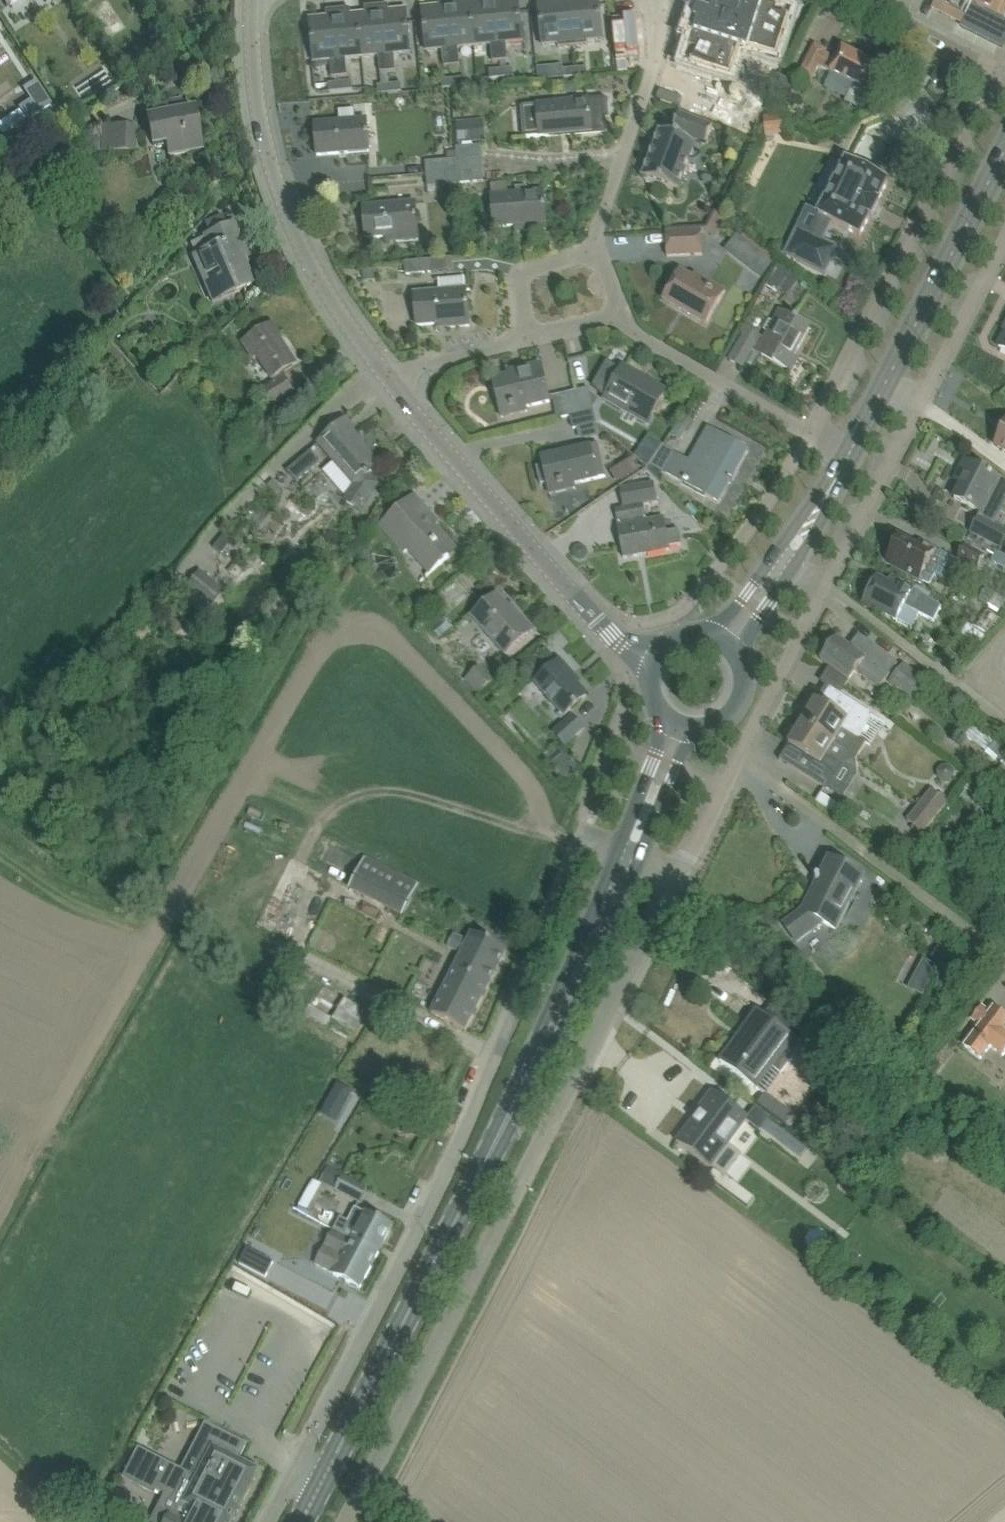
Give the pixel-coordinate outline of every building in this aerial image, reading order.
[(439,1),(439,6),(441,28),(456,27),(458,49),(474,47),(470,3),(462,4),(462,0),(445,0),(439,1)] [(470,3),(474,47),(491,46),(488,23),(503,22),(501,0),(477,0),(477,2),(470,3)] [(488,23),(491,46),(492,63),(508,61),(506,44),(524,43),(520,0),(501,0),(503,22),(488,23)] [(537,3),(541,47),(558,45),(558,48),(572,46),(568,0),(555,0),(555,1),(537,3)] [(572,46),(587,45),(587,42),(603,41),(600,0),(568,0),(572,46)] [(688,35),(694,37),(689,50),(689,51),(695,52),(691,64),(691,65),(730,78),(739,52),(748,55),(750,51),(776,60),(789,20),(788,20),(776,16),(778,10),(764,6),(766,1),(762,0),(745,0),(744,1),(741,0),(701,0),(694,21),(692,21),(688,35)] [(961,14),(968,1),(1004,19),(1004,0),(934,0),(961,14)] [(365,14),(358,14),(362,59),(378,57),(376,35),(391,34),(388,11),(388,6),(365,8),(365,14)] [(439,6),(420,8),(425,52),(442,51),(444,68),(460,66),(458,49),(456,27),(441,28),(439,6)] [(350,9),(326,12),(326,17),(329,40),(344,38),(346,60),(362,59),(358,14),(350,15),(350,9)] [(391,34),(376,35),(378,57),(380,73),(395,72),(394,55),(411,54),(407,9),(388,11),(391,34)] [(326,17),(308,19),(313,64),(331,62),(332,78),(347,77),(346,60),(344,38),(329,40),(326,17)] [(805,63),(800,74),(811,79),(815,73),(818,66),(855,86),(853,91),(851,90),(844,103),(857,109),(862,98),(869,85),(878,67),(842,49),(837,60),(825,54),(826,51),(814,45),(805,63)] [(768,62),(765,69),(777,75),(780,68),(768,62)] [(513,68),(501,69),(502,78),(514,77),(513,68)] [(587,68),(575,69),(576,77),(588,76),(587,68)] [(501,69),(489,70),(490,79),(502,78),(501,69)] [(575,69),(563,70),(564,78),(576,77),(575,69)] [(765,69),(761,76),(773,82),(777,75),(765,69)] [(761,76),(758,83),(770,89),(773,82),(761,76)] [(465,78),(453,79),(454,88),(466,87),(465,78)] [(781,78),(768,104),(780,110),(793,83),(781,78)] [(453,79),(441,80),(442,89),(454,88),(453,79)] [(51,105),(35,80),(22,89),(29,100),(17,107),(26,121),(51,105)] [(352,81),(340,83),(341,91),(353,90),(352,81)] [(340,83),(328,84),(329,93),(341,91),(340,83)] [(758,83),(755,90),(767,95),(770,89),(758,83)] [(401,84),(390,85),(390,93),(402,92),(401,84)] [(390,85),(378,86),(379,95),(390,93),(390,85)] [(755,90),(752,97),(755,99),(763,103),(767,95),(755,90)] [(522,106),(524,118),(526,138),(607,131),(606,117),(605,117),(603,99),(522,106)] [(755,99),(752,106),(763,112),(767,105),(763,103),(755,99)] [(146,118),(151,140),(152,147),(167,144),(168,155),(181,153),(201,149),(194,109),(182,112),(180,100),(168,102),(170,114),(146,118)] [(752,106),(748,113),(760,118),(763,112),(752,106)] [(335,122),(315,124),(317,156),(337,154),(370,152),(367,120),(356,121),(355,109),(339,111),(340,122),(335,122)] [(748,113),(745,119),(757,125),(760,118),(748,113)] [(643,178),(662,185),(678,190),(696,141),(705,144),(712,125),(679,114),(672,132),(673,133),(672,136),(660,131),(643,178)] [(781,115),(764,116),(765,135),(783,134),(781,115)] [(745,119),(742,126),(754,132),(757,125),(745,119)] [(0,122),(0,133),(1,135),(10,129),(4,120),(0,122)] [(456,122),(458,144),(486,142),(485,120),(456,122)] [(134,125),(102,124),(101,149),(134,150),(134,125)] [(742,126),(738,133),(750,139),(754,132),(742,126)] [(467,148),(456,149),(458,160),(457,160),(480,158),(479,147),(467,148)] [(480,158),(457,160),(458,172),(459,184),(482,182),(480,158)] [(458,160),(425,163),(426,174),(458,172),(457,160),(458,160)] [(820,217),(811,236),(822,241),(831,223),(859,238),(870,217),(872,218),(879,204),(877,203),(887,183),(845,161),(817,215),(820,217)] [(458,172),(426,175),(427,187),(428,187),(428,193),(441,192),(441,186),(459,184),(458,172)] [(543,192),(523,194),(508,195),(508,183),(490,184),(492,196),(491,196),(492,208),(494,228),(524,226),(524,232),(546,230),(543,192)] [(396,242),(404,242),(420,240),(416,203),(383,206),(363,208),(366,239),(396,236),(396,242)] [(716,213),(705,233),(715,239),(727,219),(716,213)] [(234,224),(215,232),(190,243),(195,256),(192,257),(212,302),(234,292),(252,284),(242,260),(248,257),(234,224)] [(664,232),(665,257),(702,255),(701,230),(664,232)] [(798,230),(785,256),(799,262),(824,274),(836,248),(822,241),(811,236),(798,230)] [(737,236),(725,252),(761,280),(773,265),(737,236)] [(405,262),(406,275),(431,273),(430,260),(405,262)] [(773,270),(763,289),(776,296),(781,288),(776,286),(779,280),(785,269),(778,263),(773,270)] [(375,269),(363,270),(364,280),(376,279),(375,269)] [(785,269),(779,280),(791,290),(799,279),(785,269)] [(706,325),(716,308),(725,292),(702,279),(700,282),(680,270),(662,300),(706,325)] [(469,327),(469,322),(466,290),(414,294),(417,326),(447,324),(447,329),(469,327)] [(766,331),(755,351),(756,352),(792,371),(798,360),(793,357),(809,327),(797,320),(798,318),(794,316),(793,318),(787,314),(778,310),(772,321),(768,319),(763,329),(766,331)] [(271,407),(284,399),(294,392),(282,374),(296,364),(279,338),(281,336),(273,324),(243,343),(254,360),(258,358),(275,384),(262,392),(271,407)] [(729,359),(742,367),(752,349),(756,342),(743,335),(739,342),(729,359)] [(606,362),(595,381),(610,389),(606,397),(605,399),(604,401),(626,414),(636,420),(647,426),(656,410),(666,392),(623,367),(621,370),(606,362)] [(493,380),(500,410),(524,405),(525,408),(549,402),(542,369),(493,380)] [(595,412),(594,409),(589,389),(577,392),(582,415),(595,412)] [(558,420),(570,418),(581,415),(576,392),(553,398),(558,420)] [(595,413),(572,418),(574,430),(598,425),(595,413)] [(682,416),(677,424),(687,430),(692,421),(682,416)] [(331,434),(319,445),(335,463),(323,473),(347,499),(345,502),(361,512),(367,502),(378,485),(369,475),(379,466),(359,443),(365,438),(362,435),(360,437),(346,421),(331,434)] [(995,446),(1004,451),(1004,426),(995,446)] [(714,432),(704,450),(698,447),(690,460),(674,452),(662,471),(712,502),(725,480),(728,482),(746,450),(714,432)] [(655,440),(643,447),(647,455),(659,448),(655,440)] [(543,466),(538,467),(541,480),(546,479),(548,488),(549,488),(568,483),(572,482),(573,485),(574,484),(597,479),(605,477),(597,444),(590,446),(560,453),(541,457),(543,466)] [(320,462),(311,451),(287,472),(297,482),(320,462)] [(954,499),(972,508),(980,513),(987,500),(1001,507),(1004,500),(1004,482),(998,478),(997,479),(964,462),(958,475),(965,478),(954,499)] [(639,464),(618,476),(626,488),(646,476),(639,464)] [(623,508),(615,510),(618,527),(617,527),(623,559),(670,550),(669,547),(681,545),(678,529),(667,532),(664,518),(646,522),(645,518),(646,518),(644,506),(657,503),(654,483),(619,490),(623,508)] [(430,574),(441,565),(456,551),(433,526),(431,528),(425,521),(431,516),(414,497),(381,527),(404,553),(409,550),(430,574)] [(970,532),(1000,548),(1004,539),(1004,530),(993,524),(978,516),(970,532)] [(225,534),(213,548),(221,554),(232,541),(225,534)] [(885,563),(903,572),(930,586),(935,575),(946,581),(956,563),(938,554),(920,545),(918,549),(898,539),(885,563)] [(575,547),(572,552),(574,558),(580,560),(585,558),(588,553),(586,547),(580,545),(575,547)] [(957,558),(978,569),(985,557),(964,546),(957,558)] [(991,560),(1004,568),(1004,557),(995,552),(991,560)] [(243,566),(222,587),(232,597),(253,577),(243,566)] [(224,590),(200,570),(180,597),(203,616),(224,590)] [(912,628),(919,615),(925,603),(926,602),(877,577),(863,604),(896,621),(897,620),(912,628)] [(505,655),(518,644),(533,630),(518,613),(516,615),(497,594),(472,617),(505,655)] [(967,624),(960,635),(978,646),(985,637),(967,624)] [(849,648),(837,639),(820,661),(848,683),(856,673),(867,681),(868,680),(879,689),(898,665),(859,635),(849,648)] [(955,654),(965,662),(973,653),(963,644),(955,654)] [(560,660),(545,674),(534,683),(551,702),(564,716),(587,696),(570,676),(572,674),(560,660)] [(903,663),(889,681),(912,700),(926,682),(903,663)] [(478,694),(493,681),(480,666),(465,679),(478,694)] [(865,743),(858,738),(872,715),(832,690),(824,706),(816,700),(802,723),(857,757),(865,743)] [(507,714),(501,720),(513,734),(520,728),(507,714)] [(965,714),(954,728),(964,736),(971,727),(975,722),(965,714)] [(553,733),(564,746),(584,729),(572,716),(553,733)] [(826,790),(836,772),(842,764),(855,760),(857,757),(802,723),(788,745),(796,750),(786,765),(826,790)] [(986,753),(996,761),(997,759),(1001,763),(1004,758),(1004,754),(993,744),(986,753)] [(564,755),(552,767),(566,782),(578,771),(564,755)] [(935,818),(947,803),(931,790),(919,806),(935,818)] [(843,821),(849,812),(820,793),(815,803),(843,821)] [(923,834),(935,818),(919,806),(907,821),(923,834)] [(989,815),(980,827),(988,834),(997,821),(989,815)] [(404,914),(418,886),(364,858),(350,886),(404,914)] [(834,930),(853,895),(862,877),(830,860),(819,880),(817,880),(816,882),(822,886),(815,898),(811,896),(802,912),(784,926),(796,942),(821,923),(834,930)] [(931,927),(927,935),(938,940),(942,932),(931,927)] [(507,950),(489,941),(473,933),(468,942),(454,935),(448,947),(462,954),(432,1014),(448,1022),(466,1031),(507,950)] [(937,996),(948,972),(930,963),(919,987),(937,996)] [(354,1032),(367,1012),(323,985),(304,1016),(326,1029),(332,1018),(354,1032)] [(993,1009),(988,1016),(981,1011),(983,1009),(981,1008),(972,1020),(980,1026),(964,1047),(980,1059),(989,1046),(1002,1056),(1004,1052),(1004,1018),(993,1009)] [(736,1039),(719,1061),(735,1073),(755,1089),(772,1067),(782,1075),(804,1045),(794,1038),(777,1025),(761,1013),(739,1042),(736,1039)] [(747,1118),(728,1103),(712,1091),(691,1120),(692,1122),(676,1143),(710,1168),(747,1118)] [(783,1108),(775,1120),(784,1127),(793,1115),(783,1108)] [(768,1121),(762,1128),(801,1156),(806,1149),(768,1121)] [(368,1188),(350,1179),(343,1176),(336,1190),(342,1194),(360,1202),(368,1188)] [(755,1198),(726,1176),(719,1186),(748,1208),(755,1198)] [(312,1181),(298,1206),(299,1206),(297,1210),(311,1218),(314,1214),(311,1212),(322,1194),(324,1194),(327,1189),(312,1181)] [(348,1220),(341,1216),(334,1230),(379,1253),(393,1226),(375,1217),(355,1207),(348,1220)] [(334,1275),(343,1280),(358,1288),(360,1289),(362,1286),(379,1253),(334,1230),(326,1245),(316,1264),(334,1274),(334,1275)] [(248,1248),(240,1264),(266,1277),(274,1261),(248,1248)] [(126,1473),(172,1497),(165,1511),(158,1507),(151,1521),(234,1521),(261,1470),(240,1459),(247,1445),(207,1424),(182,1469),(140,1447),(126,1473)]
